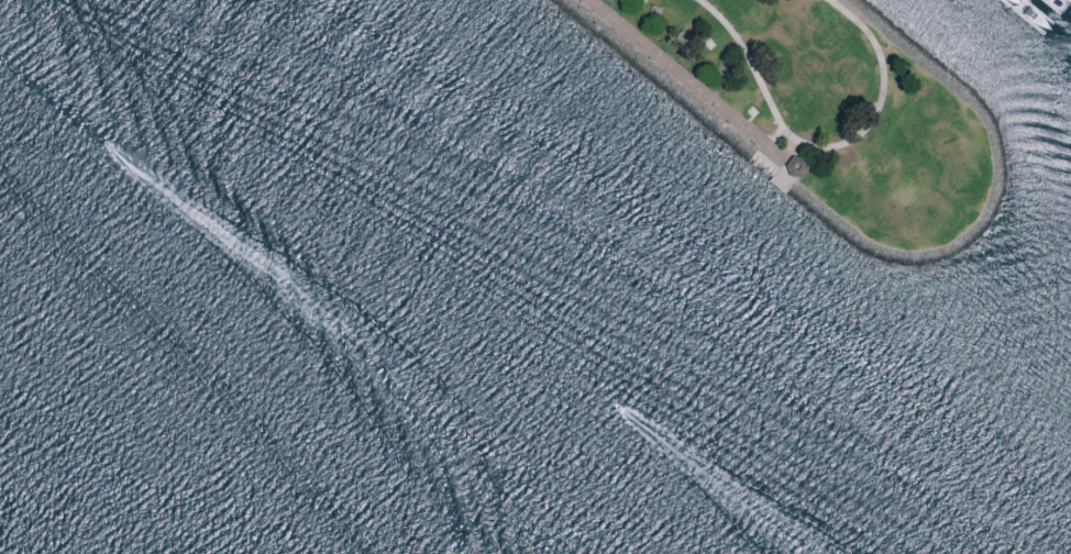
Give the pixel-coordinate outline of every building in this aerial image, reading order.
[(794,156),(802,156),(808,162),(809,170),(804,176),(796,178),(788,171),(787,163),(794,156)]
